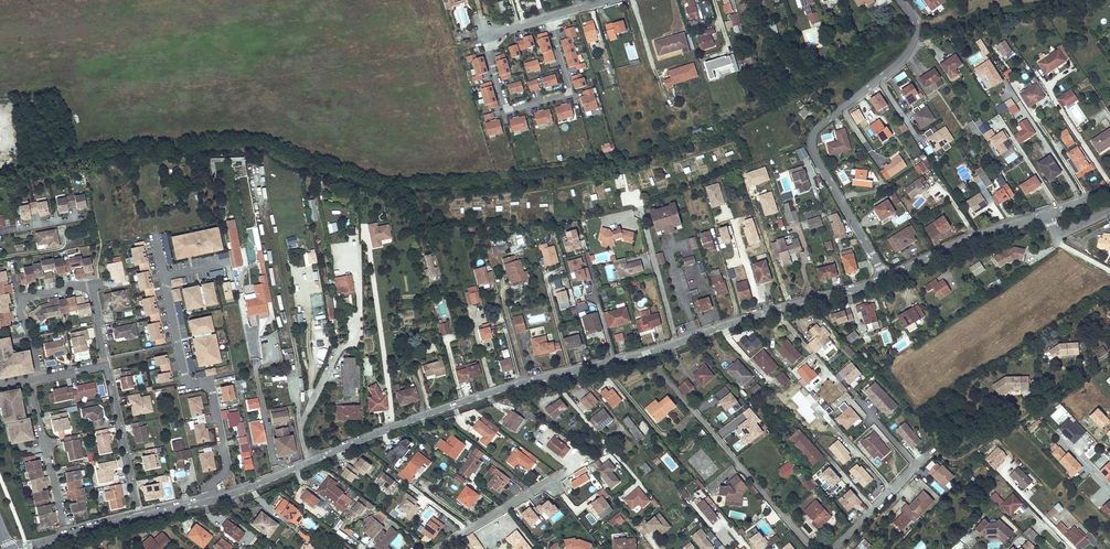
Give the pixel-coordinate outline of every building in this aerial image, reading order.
[(445,10),(451,8),(450,7),(455,6),(453,1),(456,0),(442,0),(445,10)] [(686,4),(688,4),(689,8),(686,9),(690,20),(699,17),(693,0),(684,0),(686,4)] [(803,7),(804,7),(807,15),(809,19),(810,19),(818,17),(816,12),(812,13),(809,5),(813,3),(812,0),(800,0),(803,7)] [(933,11),(946,1),(945,0),(924,0),(933,11)] [(744,4),(739,5),(743,18),(746,17),(744,9),(747,8),(746,4),(745,4),(744,4)] [(741,24),(738,12),(730,15),(733,26),(741,24)] [(695,20),(689,22),(691,29),(699,27),(697,22),(696,23),(695,20)] [(588,26),(583,28),(587,42),(597,39),(596,35),(597,35),(592,21),(586,23),(588,26)] [(608,32),(603,33),(605,41),(610,39),(610,41),(613,40),(612,36),(616,35),(626,32),(623,22),(614,25),(613,23),(605,25),(608,32)] [(775,23),(769,25),(771,32),(777,30),(775,23)] [(567,39),(561,41),(569,68),(575,66),(577,70),(586,67),(584,63),(579,64),(572,38),(577,36),(574,27),(565,30),(567,39)] [(697,38),(700,50),(714,46),(711,34),(716,33),(714,28),(705,31),(706,35),(697,38)] [(684,33),(654,42),(658,56),(682,49),(688,47),(684,33)] [(533,46),(530,36),(523,38),(524,39),(516,41),(517,45),(509,47),(512,58),(519,56),(518,50),(533,46)] [(546,63),(555,60),(548,37),(539,39),(540,44),(539,44),(542,54),(543,54),(546,63)] [(991,56),(980,39),(975,42),(981,51),(969,59),(974,67),(991,56)] [(995,45),(1003,56),(1012,50),(1005,39),(995,45)] [(1069,58),(1061,45),(1057,47),(1059,50),(1050,56),(1049,54),(1046,56),(1045,54),(1044,54),(1041,57),(1040,57),(1041,59),(1038,61),(1045,72),(1055,65),(1056,67),(1066,61),(1066,60),(1069,58)] [(481,74),(488,72),(483,56),(477,58),(475,54),(466,56),(467,61),(473,60),(477,75),(472,76),(473,81),(483,79),(481,74)] [(504,54),(495,57),(502,80),(511,77),(510,73),(506,58),(504,54)] [(956,55),(941,65),(947,74),(953,71),(962,64),(956,55)] [(601,57),(592,60),(595,68),(603,65),(601,57)] [(979,76),(984,73),(993,87),(1003,80),(990,58),(974,68),(979,76)] [(541,69),(538,59),(525,63),(527,73),(541,69)] [(792,60),(784,63),(790,79),(797,76),(792,60)] [(1011,68),(1004,71),(1006,79),(1014,76),(1011,68)] [(935,82),(940,78),(934,70),(920,79),(926,88),(935,82)] [(542,78),(544,88),(558,84),(555,74),(542,78)] [(571,77),(575,89),(586,86),(584,78),(582,78),(581,74),(571,77)] [(1047,94),(1036,77),(1033,79),(1036,84),(1025,91),(1024,90),(1020,93),(1029,107),(1036,102),(1037,104),(1046,98),(1044,96),(1047,94)] [(940,78),(935,82),(939,88),(944,84),(940,78)] [(537,79),(527,82),(530,91),(539,88),(537,79)] [(481,84),(483,88),(481,89),(486,105),(487,104),(489,109),(498,106),(491,81),(481,84)] [(521,81),(507,85),(510,94),(524,90),(521,81)] [(911,85),(901,91),(910,105),(920,98),(911,85)] [(585,113),(597,109),(591,89),(583,91),(584,96),(580,97),(585,113)] [(881,91),(870,98),(878,111),(889,105),(881,91)] [(1066,98),(1059,102),(1062,107),(1067,104),(1077,97),(1074,93),(1072,94),(1073,95),(1067,99),(1066,98)] [(1064,94),(1057,99),(1059,102),(1066,98),(1064,94)] [(1077,97),(1067,104),(1069,106),(1078,99),(1077,97)] [(567,104),(555,108),(558,121),(566,119),(566,118),(573,116),(572,109),(574,108),(571,99),(566,100),(567,104)] [(1011,99),(1005,103),(1008,108),(1015,103),(1011,99)] [(1015,103),(1008,108),(1012,114),(1019,110),(1015,103)] [(918,106),(913,110),(916,115),(917,114),(918,116),(916,118),(918,122),(921,120),(925,126),(935,119),(927,107),(921,111),(918,106)] [(804,107),(799,113),(804,118),(810,112),(804,107)] [(536,108),(531,110),(533,119),(535,119),(537,125),(545,123),(545,125),(553,123),(549,109),(537,112),(536,108)] [(512,119),(511,115),(506,116),(509,126),(510,125),(512,132),(520,130),(520,131),(528,129),(524,116),(512,119)] [(489,136),(503,133),(499,119),(485,123),(489,136)] [(880,119),(869,126),(876,135),(877,134),(872,126),(881,121),(880,119)] [(980,119),(975,123),(978,128),(983,124),(980,119)] [(968,126),(965,128),(968,134),(972,132),(973,131),(978,128),(975,123),(973,120),(967,124),(968,126)] [(1026,120),(1020,124),(1020,125),(1023,130),(1020,132),(1014,136),(1019,143),(1035,133),(1026,120)] [(881,121),(872,126),(877,134),(882,142),(893,134),(887,127),(886,128),(881,121)] [(902,132),(908,129),(904,122),(898,126),(902,132)] [(954,139),(946,126),(935,134),(931,128),(924,133),(929,140),(932,138),(934,140),(930,142),(933,147),(937,145),(939,149),(942,146),(945,151),(952,147),(949,142),(954,139)] [(992,139),(1000,154),(1013,147),(1003,130),(996,134),(992,128),(982,134),(987,142),(992,139)] [(846,129),(837,132),(839,142),(828,145),(831,156),(852,150),(846,129)] [(1092,141),(1098,150),(1109,144),(1109,145),(1109,129),(1092,141)] [(1069,134),(1062,138),(1066,144),(1073,140),(1069,134)] [(1037,142),(1030,146),(1034,152),(1041,147),(1037,142)] [(1098,150),(1099,152),(1109,145),(1109,144),(1098,150)] [(928,155),(934,152),(930,145),(924,149),(928,155)] [(801,160),(809,157),(805,146),(796,149),(801,160)] [(1077,147),(1068,153),(1080,171),(1089,165),(1077,147)] [(888,164),(884,167),(885,169),(890,177),(907,166),(901,156),(892,161),(893,164),(889,167),(888,164)] [(1050,156),(1038,164),(1049,180),(1061,172),(1050,156)] [(918,174),(932,168),(928,159),(914,165),(918,174)] [(801,167),(793,169),(795,174),(792,174),(794,181),(793,182),(797,194),(809,190),(803,171),(802,171),(801,167)] [(890,177),(885,169),(881,172),(886,180),(890,177)] [(868,171),(857,170),(856,179),(854,179),(853,185),(872,188),(873,181),(867,180),(868,171)] [(984,172),(979,176),(981,180),(986,187),(991,184),(984,172)] [(924,176),(905,189),(912,199),(920,193),(926,188),(927,190),(931,187),(924,176)] [(981,180),(979,176),(974,179),(982,190),(986,187),(981,180)] [(995,180),(1001,189),(1003,188),(1007,185),(1001,176),(995,180)] [(1035,176),(1021,185),(1026,193),(1035,188),(1036,189),(1041,185),(1035,176)] [(966,186),(963,182),(957,186),(960,190),(966,186)] [(997,193),(1003,202),(1014,195),(1007,185),(1003,188),(1004,189),(997,193)] [(981,194),(968,202),(974,212),(978,209),(980,210),(988,205),(981,194)] [(81,206),(86,205),(84,195),(75,197),(75,196),(65,197),(65,199),(56,201),(58,211),(63,210),(63,212),(68,211),(67,208),(76,206),(77,209),(82,209),(81,206)] [(309,199),(311,221),(317,220),(315,199),(309,199)] [(888,201),(875,209),(882,221),(895,212),(888,201)] [(19,207),(21,217),(25,217),(26,219),(31,218),(30,215),(39,213),(39,216),(44,215),(44,213),(49,212),(47,202),(37,204),(37,203),(28,204),(28,206),(19,207)] [(790,222),(799,219),(795,209),(791,211),(790,209),(793,208),(791,202),(783,204),(790,222)] [(676,205),(671,207),(656,211),(651,213),(657,233),(665,231),(666,234),(675,231),(674,228),(682,225),(676,205)] [(836,240),(847,237),(840,212),(828,215),(830,222),(830,221),(836,240)] [(823,225),(820,216),(807,220),(810,229),(823,225)] [(944,217),(927,228),(933,237),(941,232),(942,233),(951,227),(944,217)] [(235,218),(226,220),(231,249),(228,250),(231,267),(243,265),(235,218)] [(378,225),(370,227),(375,249),(381,247),(381,249),(384,249),(384,245),(393,244),(389,227),(378,229),(378,225)] [(723,243),(732,241),(728,225),(719,227),(723,243)] [(912,225),(889,239),(896,252),(911,243),(909,241),(914,238),(913,236),(918,234),(912,225)] [(713,243),(709,227),(699,230),(704,245),(713,243)] [(171,238),(177,261),(224,252),(219,228),(171,238)] [(577,228),(565,231),(567,236),(563,237),(567,252),(582,248),(577,228)] [(611,231),(602,229),(599,240),(604,241),(603,244),(607,245),(608,242),(612,243),(615,243),(615,240),(620,238),(620,235),(623,234),(623,237),(624,241),(632,243),(635,233),(623,230),(622,230),(621,229),(619,229),(618,232),(612,233),(611,231)] [(35,234),(37,246),(47,244),(48,248),(58,246),(56,230),(35,234)] [(167,232),(162,233),(165,264),(171,264),(167,232)] [(489,233),(484,234),(487,249),(493,247),(489,233)] [(1098,246),(1103,247),(1103,249),(1109,250),(1109,249),(1109,234),(1104,233),(1104,238),(1099,238),(1098,246)] [(509,244),(516,243),(515,234),(508,235),(509,244)] [(296,236),(286,237),(288,248),(297,246),(296,236)] [(695,237),(688,239),(692,249),(698,247),(695,237)] [(778,242),(773,244),(777,258),(782,257),(784,263),(791,260),(788,251),(795,249),(796,251),(801,249),(798,238),(792,240),(794,245),(787,247),(784,238),(778,240),(778,242)] [(156,346),(166,344),(144,242),(134,244),(135,248),(131,249),(135,267),(139,267),(141,274),(137,274),(140,292),(145,292),(147,299),(142,301),(145,318),(150,318),(152,325),(147,325),(150,343),(155,342),(156,346)] [(547,243),(540,245),(541,250),(543,249),(548,266),(559,263),(554,246),(549,248),(547,243)] [(493,247),(487,249),(492,266),(497,265),(495,257),(501,256),(500,253),(509,251),(507,244),(493,247)] [(1002,253),(994,257),(1000,267),(1008,263),(1010,261),(1011,263),(1017,259),(1020,260),(1021,255),(1024,256),(1025,250),(1015,248),(1004,254),(1002,253)] [(315,262),(313,249),(309,250),(310,253),(306,253),(308,263),(315,262)] [(852,250),(842,252),(843,259),(854,256),(852,250)] [(663,252),(656,254),(658,260),(659,264),(666,263),(663,252)] [(429,254),(424,256),(428,269),(424,270),(425,275),(429,274),(430,277),(435,276),(435,275),(440,274),(438,266),(433,267),(431,261),(436,260),(435,254),(429,256),(429,254)] [(246,299),(249,311),(259,309),(259,312),(268,310),(266,301),(272,300),(267,273),(264,256),(260,257),(263,274),(261,275),(262,283),(255,284),(256,291),(261,290),(262,296),(257,297),(246,299)] [(513,256),(502,259),(508,278),(511,277),(512,283),(527,278),(529,278),(527,271),(523,272),(518,256),(513,257),(513,256)] [(694,256),(683,259),(685,265),(696,262),(694,256)] [(854,256),(843,259),(847,272),(857,269),(854,256)] [(20,275),(22,284),(27,283),(26,281),(31,280),(36,279),(36,277),(44,275),(45,282),(53,281),(52,273),(44,275),(43,269),(50,268),(51,270),(56,268),(57,273),(72,271),(71,268),(75,268),(74,266),(83,264),(84,268),(75,270),(77,278),(85,276),(84,272),(93,270),(90,258),(82,260),(81,257),(69,259),(69,261),(63,262),(63,259),(54,260),(54,259),(41,262),(41,263),(33,265),(34,266),(24,269),(25,274),(20,275)] [(626,264),(625,257),(614,260),(616,271),(618,270),(621,278),(630,275),(629,273),(644,269),(641,260),(631,263),(629,265),(626,264)] [(766,260),(754,264),(757,277),(760,276),(762,282),(771,279),(766,260)] [(123,262),(111,264),(114,280),(118,279),(118,283),(127,282),(123,262)] [(980,262),(970,268),(975,276),(985,269),(980,262)] [(834,265),(819,269),(821,279),(837,275),(834,265)] [(7,325),(7,321),(9,320),(14,319),(12,312),(10,312),(8,304),(10,303),(8,294),(13,293),(11,284),(8,284),(7,281),(5,271),(3,271),(2,266),(0,267),(0,326),(7,325)] [(494,282),(492,271),(486,272),(485,266),(473,268),(477,286),(494,282)] [(223,269),(210,272),(211,277),(224,274),(223,269)] [(713,278),(716,290),(718,295),(728,292),(725,281),(725,280),(723,281),(721,275),(719,270),(712,272),(713,277),(713,278)] [(351,275),(343,277),(344,285),(343,286),(344,292),(354,290),(351,275)] [(344,292),(343,286),(344,285),(343,277),(334,278),(337,294),(344,292)] [(936,279),(925,286),(929,291),(933,289),(934,289),(940,285),(936,279)] [(692,280),(687,281),(691,296),(698,293),(696,287),(695,288),(692,280)] [(223,299),(231,298),(230,281),(222,281),(223,299)] [(747,281),(737,284),(741,298),(744,297),(745,299),(751,297),(747,281)] [(940,285),(934,289),(940,298),(952,291),(945,281),(940,285)] [(182,291),(188,312),(218,307),(212,284),(182,291)] [(477,286),(467,288),(468,292),(466,292),(469,304),(480,301),(477,286)] [(564,286),(555,289),(556,293),(557,293),(559,303),(569,301),(566,290),(565,290),(564,286)] [(180,288),(172,289),(173,301),(181,300),(180,288)] [(129,289),(106,294),(108,303),(115,301),(116,306),(121,305),(122,308),(129,307),(128,302),(127,297),(130,296),(129,289)] [(322,304),(321,300),(322,300),(322,294),(310,294),(311,305),(322,304)] [(32,311),(30,314),(36,321),(40,319),(42,321),(45,318),(61,315),(61,313),(78,310),(79,315),(92,312),(90,303),(86,303),(84,297),(76,299),(75,298),(60,301),(59,299),(51,300),(52,304),(52,306),(50,306),(49,305),(42,306),(40,308),(40,309),(35,313),(32,311)] [(709,298),(699,301),(701,311),(706,309),(706,310),(712,308),(709,298)] [(578,300),(575,301),(576,307),(578,312),(587,309),(585,304),(580,306),(578,300)] [(331,301),(326,302),(329,319),(335,318),(333,304),(332,304),(331,301)] [(865,304),(856,306),(858,312),(862,311),(864,319),(870,318),(871,323),(878,321),(873,303),(866,305),(865,304)] [(910,313),(900,319),(906,327),(924,316),(918,305),(909,310),(910,313)] [(626,308),(608,313),(612,326),(616,325),(616,324),(630,320),(626,308)] [(635,319),(639,332),(645,330),(645,329),(653,326),(662,324),(658,312),(651,314),(649,309),(640,311),(641,317),(635,319)] [(831,314),(833,321),(837,319),(838,323),(854,319),(851,309),(836,313),(835,312),(831,314)] [(404,323),(416,320),(413,312),(402,316),(404,323)] [(597,313),(584,317),(588,332),(596,329),(596,330),(602,328),(597,313)] [(188,322),(199,369),(222,365),(217,336),(212,317),(188,322)] [(873,329),(880,328),(878,321),(871,323),(873,329)] [(524,322),(516,323),(518,331),(525,330),(524,322)] [(443,323),(437,324),(441,336),(446,334),(443,323)] [(819,336),(811,344),(818,352),(830,341),(828,339),(831,336),(820,323),(813,329),(819,336)] [(135,324),(114,329),(116,339),(127,337),(128,340),(138,337),(135,324)] [(490,328),(480,330),(482,340),(492,337),(490,328)] [(88,332),(72,335),(74,347),(77,346),(78,353),(88,351),(87,342),(90,341),(88,332)] [(616,341),(625,339),(623,332),(614,334),(616,341)] [(852,332),(847,337),(851,342),(859,337),(857,334),(855,335),(852,332)] [(509,336),(504,337),(508,351),(513,350),(509,336)] [(532,339),(535,352),(549,349),(550,352),(556,351),(556,350),(555,343),(548,344),(546,336),(532,339)] [(579,336),(564,339),(567,349),(581,345),(579,336)] [(0,340),(0,378),(12,376),(12,374),(29,371),(29,369),(33,369),(29,352),(15,354),(13,353),(10,338),(0,340)] [(787,338),(777,347),(781,352),(782,350),(787,355),(794,363),(802,355),(787,338)] [(64,340),(45,344),(47,356),(54,355),(61,353),(61,355),(66,354),(64,340)] [(1060,345),(1050,351),(1055,360),(1063,355),(1078,354),(1078,343),(1060,345)] [(321,349),(313,350),(315,360),(323,359),(321,349)] [(857,355),(851,349),(847,352),(853,358),(857,355)] [(763,350),(754,359),(760,366),(762,364),(770,372),(777,366),(763,350)] [(158,376),(160,385),(173,382),(168,356),(155,358),(157,368),(161,367),(162,375),(158,376)] [(192,357),(186,358),(189,372),(195,371),(192,357)] [(352,359),(343,359),(343,366),(340,366),(340,379),(338,379),(338,385),(343,385),(344,396),(353,396),(353,388),(359,388),(359,379),(358,379),(358,376),(352,376),(352,372),(352,359)] [(510,359),(499,362),(502,372),(509,370),(508,366),(511,365),(510,359)] [(442,360),(431,363),(434,373),(435,372),(436,375),(445,373),(442,360)] [(734,365),(728,370),(741,385),(742,384),(746,389),(750,386),(748,384),(754,379),(751,376),(752,375),(739,362),(735,366),(734,365)] [(839,374),(848,385),(862,374),(852,362),(839,374)] [(431,363),(424,365),(426,375),(434,373),(431,363)] [(807,363),(798,370),(804,377),(809,383),(811,381),(818,375),(812,368),(807,363)] [(699,371),(694,375),(704,385),(714,376),(707,368),(707,367),(705,364),(698,370),(699,371)] [(770,372),(762,364),(760,366),(768,374),(770,372)] [(458,371),(457,371),(459,381),(469,378),(467,369),(467,368),(466,365),(457,367),(458,371)] [(478,365),(467,368),(467,369),(469,378),(481,375),(478,365)] [(131,371),(122,373),(123,378),(121,378),(124,390),(134,388),(131,371)] [(139,385),(147,385),(147,372),(141,372),(141,375),(138,376),(139,385)] [(786,377),(781,372),(775,377),(779,382),(786,377)] [(789,381),(786,377),(779,382),(783,387),(789,381)] [(804,377),(800,381),(805,386),(809,383),(804,377)] [(1006,377),(994,385),(996,390),(998,389),(1002,395),(1011,389),(1021,389),(1021,387),(1028,387),(1028,377),(1006,377)] [(245,379),(236,380),(238,393),(245,392),(244,388),(247,388),(245,379)] [(878,380),(869,390),(873,393),(874,395),(873,396),(879,402),(885,408),(887,407),(888,409),(892,412),(902,403),(878,380)] [(688,381),(681,387),(687,395),(690,393),(692,396),(695,393),(696,394),(698,393),(688,381)] [(809,383),(805,386),(811,392),(817,387),(811,381),(809,383)] [(77,391),(74,392),(75,399),(76,401),(79,400),(79,398),(96,393),(93,383),(76,387),(77,391)] [(375,384),(369,387),(373,396),(368,397),(370,410),(388,409),(387,397),(383,397),(375,384)] [(758,385),(751,390),(754,393),(761,388),(758,385)] [(220,388),(224,403),(237,400),(233,386),(220,388)] [(397,392),(400,405),(411,402),(411,400),(418,398),(415,387),(401,391),(397,392)] [(831,393),(837,399),(843,393),(837,387),(831,393)] [(55,403),(75,399),(74,392),(73,388),(67,389),(67,388),(52,392),(53,394),(55,403)] [(606,389),(602,393),(605,396),(603,398),(604,400),(606,398),(614,407),(621,400),(613,389),(609,392),(606,389)] [(0,393),(0,398),(5,422),(8,421),(10,434),(13,433),(14,442),(32,438),(31,432),(30,432),(27,418),(25,419),(19,390),(8,392),(0,393)] [(721,391),(714,397),(718,402),(725,397),(721,391)] [(141,398),(140,394),(129,396),(131,404),(135,403),(135,405),(133,408),(136,408),(137,415),(148,413),(148,411),(153,409),(151,396),(141,398)] [(591,394),(577,405),(584,413),(598,402),(591,394)] [(187,399),(198,444),(211,442),(208,428),(202,396),(187,399)] [(658,402),(648,410),(655,419),(665,411),(666,412),(675,405),(667,396),(659,403),(658,402)] [(258,399),(247,401),(249,409),(260,407),(258,399)] [(655,399),(646,407),(648,410),(658,402),(655,399)] [(553,407),(547,411),(554,420),(568,408),(561,400),(553,407)] [(512,411),(504,421),(516,430),(528,415),(530,417),(534,413),(522,404),(515,413),(512,411)] [(96,406),(81,410),(83,418),(88,417),(93,421),(94,427),(102,425),(100,416),(102,416),(101,410),(96,406)] [(270,408),(271,417),(288,414),(286,406),(270,408)] [(340,406),(337,406),(337,419),(346,419),(346,416),(340,416),(340,406)] [(340,406),(340,416),(346,416),(346,419),(359,419),(359,406),(340,406)] [(836,419),(847,431),(860,419),(850,406),(836,419)] [(741,438),(746,446),(764,433),(757,424),(762,421),(750,408),(743,413),(747,420),(738,427),(744,436),(741,438)] [(604,409),(590,421),(598,431),(602,428),(601,426),(610,418),(606,414),(607,413),(604,409)] [(665,411),(655,419),(658,422),(668,414),(666,412),(665,411)] [(674,421),(678,417),(673,411),(668,415),(674,421)] [(235,412),(227,414),(230,428),(238,425),(235,412)] [(54,426),(56,432),(58,432),(63,431),(70,429),(69,421),(68,422),(66,413),(51,416),(53,426),(54,426)] [(499,429),(483,417),(480,421),(496,433),(499,429)] [(628,417),(624,420),(631,429),(630,430),(639,441),(644,436),(628,417)] [(909,419),(900,426),(908,435),(909,434),(911,436),(910,437),(916,444),(925,437),(909,419)] [(263,420),(250,423),(254,444),(267,441),(263,420)] [(480,421),(474,428),(484,436),(481,440),(487,445),(496,433),(480,421)] [(142,422),(133,424),(136,443),(149,441),(146,425),(143,426),(142,422)] [(1034,424),(1027,430),(1030,433),(1036,427),(1034,424)] [(287,427),(276,429),(278,440),(280,449),(289,448),(287,437),(289,436),(287,427)] [(107,429),(96,431),(97,435),(96,436),(100,454),(112,452),(110,444),(108,432),(107,429)] [(823,456),(799,431),(790,439),(813,465),(823,456)] [(887,443),(881,437),(880,438),(875,432),(867,439),(866,438),(863,441),(868,447),(871,444),(880,453),(884,457),(892,450),(887,444),(887,443)] [(75,435),(65,438),(65,442),(67,441),(69,452),(70,454),(82,452),(79,439),(76,440),(75,435)] [(404,436),(386,458),(396,465),(410,448),(409,447),(412,442),(404,436)] [(443,440),(438,446),(455,458),(465,445),(454,437),(449,444),(443,440)] [(547,438),(544,442),(559,454),(567,445),(556,437),(552,441),(547,438)] [(840,438),(831,446),(846,462),(853,456),(850,453),(852,451),(847,447),(846,448),(845,446),(846,445),(840,438)] [(186,459),(184,451),(182,440),(172,443),(174,453),(175,453),(177,461),(176,463),(177,468),(185,467),(183,460),(186,459)] [(880,453),(871,444),(868,447),(877,456),(880,453)] [(246,450),(241,451),(242,453),(241,453),(243,461),(244,461),(246,470),(253,468),(249,447),(246,447),(246,450)] [(997,465),(1007,456),(998,447),(985,459),(995,469),(998,466),(997,465)] [(1059,447),(1053,453),(1072,473),(1076,469),(1078,471),(1082,467),(1069,452),(1067,454),(1059,447)] [(155,448),(146,450),(147,455),(143,456),(146,470),(157,467),(154,454),(156,453),(155,448)] [(509,462),(519,450),(516,448),(507,460),(509,462)] [(525,449),(522,453),(535,463),(538,459),(525,449)] [(519,450),(509,462),(516,467),(519,462),(529,470),(535,463),(522,453),(519,450)] [(203,474),(216,470),(213,452),(199,454),(203,474)] [(405,470),(413,477),(424,462),(428,465),(431,461),(419,452),(416,456),(405,470)] [(46,486),(49,485),(48,480),(47,476),(43,477),(39,460),(35,460),(34,454),(24,456),(27,472),(29,471),(30,480),(31,480),(36,507),(38,507),(42,527),(52,526),(51,523),(53,522),(57,522),(56,516),(55,512),(52,512),(50,504),(49,504),(48,499),(49,499),(48,490),(46,490),(44,491),(43,486),(46,486)] [(472,454),(460,471),(469,478),(474,470),(478,464),(480,465),(483,461),(472,454)] [(941,455),(931,464),(938,471),(940,470),(945,475),(952,468),(948,464),(941,455)] [(658,457),(653,460),(656,465),(661,462),(658,457)] [(359,472),(364,475),(371,465),(362,458),(359,462),(357,464),(356,464),(353,467),(359,472)] [(617,483),(609,473),(611,471),(615,468),(608,460),(602,465),(598,460),(591,464),(611,488),(617,483)] [(116,461),(98,464),(99,469),(100,475),(98,475),(99,484),(113,481),(110,469),(117,468),(116,461)] [(644,461),(639,467),(646,474),(652,468),(644,461)] [(836,484),(842,478),(828,462),(814,474),(824,484),(831,493),(838,487),(836,484)] [(859,462),(852,469),(867,485),(875,477),(869,470),(868,471),(866,470),(867,469),(863,464),(862,465),(859,462)] [(1100,472),(1109,482),(1109,462),(1100,472)] [(78,464),(67,466),(68,473),(66,473),(68,482),(67,483),(69,491),(67,491),(69,500),(72,500),(75,499),(76,503),(73,503),(71,504),(73,514),(75,513),(76,518),(86,516),(84,501),(86,500),(83,488),(81,488),(79,480),(81,480),(78,464)] [(342,475),(352,482),(359,472),(353,467),(349,464),(346,468),(347,469),(345,471),(342,475)] [(791,464),(781,472),(785,478),(796,470),(791,464)] [(589,469),(586,466),(573,473),(576,477),(577,477),(578,478),(571,482),(574,489),(590,479),(586,473),(581,476),(580,475),(589,469)] [(1032,482),(1018,467),(1010,475),(1015,480),(1016,479),(1025,489),(1032,482)] [(488,484),(496,490),(503,480),(507,483),(510,478),(497,468),(493,473),(496,475),(488,484)] [(619,481),(611,471),(609,473),(617,483),(619,481)] [(382,476),(378,482),(391,492),(398,483),(383,472),(380,475),(382,476)] [(167,475),(156,477),(157,483),(144,486),(147,503),(161,501),(160,495),(161,494),(160,490),(163,490),(161,483),(163,482),(165,480),(168,479),(167,475)] [(722,486),(722,495),(728,495),(728,505),(740,506),(740,493),(740,492),(740,491),(748,485),(738,475),(729,482),(731,485),(729,486),(722,486)] [(702,489),(705,487),(698,478),(695,480),(702,489)] [(327,489),(322,496),(334,505),(344,512),(349,504),(340,498),(344,493),(335,486),(337,483),(332,479),(330,483),(326,480),(322,485),(327,489)] [(809,479),(804,483),(810,491),(815,487),(809,479)] [(110,490),(105,491),(106,500),(109,500),(111,510),(123,508),(121,498),(120,498),(118,489),(122,488),(121,484),(110,486),(110,490)] [(410,484),(404,490),(415,498),(419,491),(410,484)] [(322,485),(317,492),(322,496),(327,489),(322,485)] [(467,487),(458,498),(470,507),(473,503),(471,502),(477,494),(467,487)] [(599,514),(602,519),(613,510),(605,499),(609,495),(603,487),(597,492),(601,497),(592,503),(600,513),(599,514)] [(650,500),(638,487),(625,499),(633,508),(639,503),(642,507),(650,500)] [(683,488),(679,492),(683,496),(684,498),(689,495),(683,488)] [(351,489),(346,495),(353,500),(358,494),(351,489)] [(307,490),(301,498),(314,508),(320,500),(307,490)] [(841,503),(848,513),(862,502),(850,491),(843,497),(845,499),(841,503)] [(909,506),(907,504),(903,507),(905,510),(893,522),(901,530),(911,520),(913,522),(933,501),(924,491),(909,506)] [(406,493),(398,504),(402,507),(401,508),(408,513),(406,516),(410,519),(419,507),(415,504),(416,502),(413,500),(414,499),(406,493)] [(994,493),(990,498),(999,507),(1000,505),(1010,515),(1021,503),(1012,494),(1004,502),(994,493)] [(716,504),(708,495),(703,499),(699,502),(703,507),(701,509),(710,521),(718,515),(712,507),(716,504)] [(699,502),(703,499),(700,496),(694,501),(701,509),(703,507),(699,502)] [(362,497),(352,510),(352,509),(349,513),(355,517),(357,514),(359,515),(361,514),(366,507),(369,509),(373,508),(374,506),(362,497)] [(660,505),(655,498),(652,501),(657,507),(660,505)] [(283,499),(276,509),(281,513),(280,515),(293,524),(299,515),(301,513),(283,499)] [(327,500),(322,507),(327,510),(332,504),(327,500)] [(539,505),(536,507),(541,513),(546,520),(558,510),(554,505),(553,506),(549,500),(541,507),(539,505)] [(816,501),(807,511),(816,520),(815,522),(812,524),(818,531),(832,517),(816,501)] [(1062,507),(1059,503),(1054,507),(1058,511),(1062,507)] [(536,507),(535,506),(531,509),(530,507),(521,514),(531,525),(539,518),(537,516),(541,513),(536,507)] [(380,510),(364,519),(368,523),(363,529),(373,537),(383,526),(381,524),(388,516),(380,510)] [(621,510),(609,520),(613,525),(617,522),(620,525),(628,518),(621,510)] [(805,512),(815,522),(816,520),(807,511),(805,512)] [(1050,511),(1045,515),(1049,519),(1054,515),(1050,511)] [(262,512),(253,523),(264,532),(263,533),(269,537),(278,525),(262,512)] [(425,535),(430,538),(433,533),(435,532),(442,522),(444,524),(446,520),(436,512),(425,527),(428,530),(425,535)] [(641,524),(649,533),(652,530),(653,532),(658,528),(660,526),(663,529),(669,524),(660,513),(648,523),(646,519),(641,524)] [(299,515),(293,524),(296,526),(298,527),(298,526),(297,525),(302,518),(299,515)] [(1013,532),(999,519),(998,521),(996,523),(990,522),(986,518),(977,527),(986,535),(988,532),(1000,531),(1008,538),(1013,532)] [(227,520),(222,526),(226,529),(224,531),(238,541),(244,533),(227,520)] [(442,522),(435,532),(437,534),(444,524),(442,522)] [(1061,523),(1057,527),(1075,546),(1084,537),(1077,530),(1074,527),(1069,532),(1066,530),(1067,528),(1061,523)] [(660,526),(658,528),(662,534),(671,527),(669,524),(663,529),(660,526)] [(196,525),(187,536),(203,548),(211,536),(196,525)] [(1029,527),(1023,533),(1028,538),(1034,532),(1029,527)] [(377,545),(381,548),(390,548),(387,546),(398,534),(392,528),(387,533),(384,531),(376,540),(379,543),(377,545)] [(1079,528),(1077,530),(1084,537),(1086,535),(1079,528)] [(700,548),(713,548),(714,548),(705,539),(708,536),(701,529),(690,538),(700,548)] [(300,530),(297,534),(306,540),(308,542),(311,538),(300,530)] [(515,547),(524,539),(518,531),(507,540),(514,548),(515,547)] [(1008,538),(1000,531),(988,532),(986,535),(988,538),(1001,536),(1006,540),(1008,538)] [(140,546),(142,548),(143,548),(145,548),(146,548),(159,548),(160,548),(162,548),(170,542),(162,532),(153,540),(149,544),(146,540),(140,546)] [(1034,532),(1028,538),(1030,540),(1036,534),(1034,532)] [(781,539),(778,535),(763,546),(764,548),(767,548),(781,539)] [(1077,548),(1086,539),(1084,537),(1075,546),(1077,548)] [(214,546),(218,548),(230,548),(232,546),(221,538),(214,546)] [(614,539),(614,547),(616,548),(637,548),(636,538),(626,539),(625,538),(614,539)] [(524,539),(515,547),(516,548),(532,548),(524,539)] [(593,545),(581,540),(577,541),(577,539),(566,541),(567,548),(591,548),(593,545)] [(1082,548),(1090,543),(1088,539),(1080,545),(1082,548)] [(446,548),(447,548),(454,548),(460,545),(463,548),(468,548),(461,540),(446,548)] [(695,546),(689,541),(684,547),(687,548),(692,548),(695,546)]
